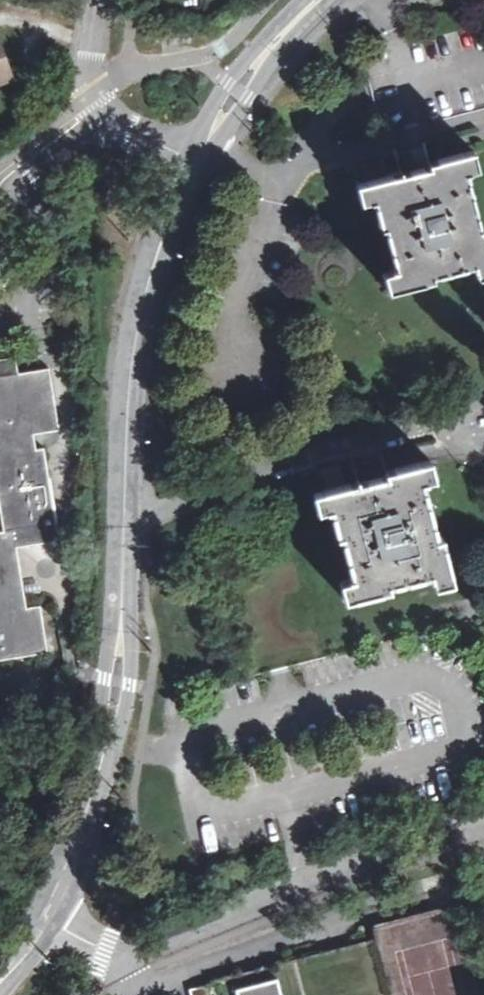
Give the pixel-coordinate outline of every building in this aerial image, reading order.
[(10,79),(0,50),(0,82),(10,79)] [(384,177),(380,157),(360,162),(370,201),(372,201),(377,222),(381,222),(392,269),(389,270),(394,289),(431,280),(430,275),(472,266),(473,269),(483,266),(483,230),(483,226),(478,228),(464,172),(468,171),(464,152),(425,162),(427,167),(384,177)] [(35,450),(14,453),(12,439),(33,436),(59,431),(49,369),(16,374),(13,357),(0,359),(0,510),(3,530),(0,530),(0,660),(48,652),(40,605),(28,607),(18,548),(59,541),(43,448),(35,450)] [(14,453),(35,450),(33,436),(12,439),(14,453)] [(384,476),(342,486),(338,467),(317,472),(326,510),(328,509),(335,538),(339,536),(350,578),(346,578),(352,598),(387,589),(386,585),(428,575),(429,578),(449,572),(439,537),(434,539),(419,482),(423,481),(418,463),(383,471),(384,476)] [(454,904),(371,925),(374,937),(209,979),(210,983),(213,994),(477,994),(454,904)] [(210,983),(189,988),(190,994),(213,994),(210,983)]
